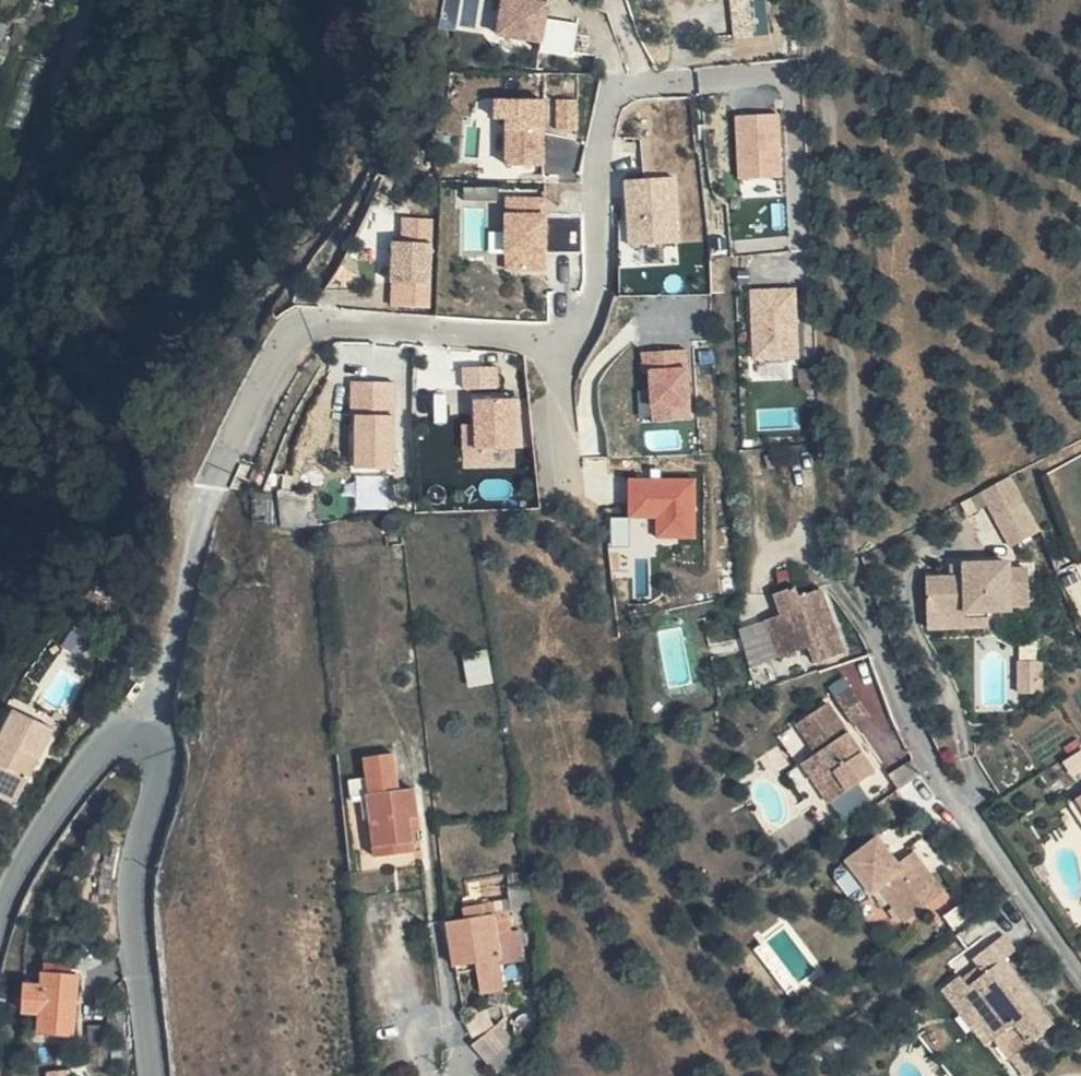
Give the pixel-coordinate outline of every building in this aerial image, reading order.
[(460,0),(447,0),(443,26),(454,28),(456,13),(458,13),(460,0)] [(547,41),(552,0),(507,0),(502,37),(547,41)] [(540,98),(494,99),(494,124),(507,123),(508,167),(543,167),(540,98)] [(736,118),(738,175),(782,173),(780,116),(736,118)] [(675,178),(622,182),(628,248),(681,244),(675,178)] [(551,215),(551,193),(507,194),(508,271),(551,270),(551,249),(582,249),(582,215),(551,215)] [(436,305),(434,215),(404,216),(405,238),(393,238),(395,306),(436,305)] [(492,257),(505,257),(505,231),(491,231),(492,257)] [(750,290),(752,364),(798,362),(796,289),(750,290)] [(687,350),(641,352),(642,371),(650,370),(652,422),(691,421),(687,350)] [(466,385),(504,382),(503,361),(464,364),(466,385)] [(352,409),(373,410),(403,411),(423,412),(425,367),(354,364),(352,409)] [(515,398),(477,401),(478,449),(517,448),(515,398)] [(275,439),(274,459),(279,460),(297,462),(297,437),(301,408),(281,405),(275,439)] [(356,418),(355,471),(396,472),(397,419),(356,418)] [(297,462),(279,460),(279,497),(316,499),(316,465),(297,462)] [(695,477),(631,478),(630,520),(659,521),(659,537),(695,538),(695,477)] [(1008,479),(981,493),(1008,547),(1036,533),(1008,479)] [(1005,561),(965,562),(965,577),(948,578),(920,578),(921,613),(964,613),(964,618),(986,612),(1007,612),(1007,603),(1026,603),(1025,570),(1005,570),(1005,561)] [(965,577),(965,562),(947,563),(948,578),(965,577)] [(803,650),(809,667),(837,659),(818,593),(798,597),(794,589),(773,596),(778,615),(761,620),(773,658),(803,650)] [(986,627),(986,612),(964,618),(964,613),(921,613),(922,628),(986,627)] [(1039,661),(1017,661),(1017,693),(1039,693),(1039,661)] [(9,785),(55,713),(16,688),(0,713),(0,779),(9,785)] [(833,698),(850,729),(866,720),(849,689),(833,698)] [(822,779),(832,797),(867,777),(823,704),(792,723),(812,756),(797,764),(811,787),(822,779)] [(401,738),(373,741),(376,762),(358,765),(361,786),(377,784),(385,841),(421,837),(418,808),(417,801),(425,800),(421,773),(405,775),(401,738)] [(881,778),(890,792),(914,778),(905,763),(881,778)] [(821,804),(832,797),(822,779),(811,787),(821,804)] [(873,843),(840,860),(859,897),(870,892),(890,930),(918,915),(912,904),(929,896),(911,862),(889,873),(873,843)] [(934,906),(929,896),(912,904),(918,915),(934,906)] [(465,903),(466,914),(483,913),(484,920),(498,919),(501,962),(525,959),(521,928),(512,928),(508,899),(465,903)] [(475,960),(476,964),(501,962),(498,919),(484,920),(483,913),(466,914),(466,927),(450,929),(454,960),(475,960)] [(1029,1014),(1043,1034),(1065,1019),(1019,953),(1032,943),(1020,925),(990,946),(1000,961),(983,973),(975,962),(955,976),(973,1002),(982,996),(1006,1030),(1029,1014)] [(501,962),(476,964),(478,991),(503,989),(501,962)] [(82,976),(46,978),(47,984),(47,1010),(48,1032),(62,1032),(62,1021),(83,1020),(82,976)] [(47,1010),(47,984),(22,983),(22,1010),(47,1010)] [(470,1040),(493,1072),(524,1054),(498,1019),(470,1040)] [(84,1033),(83,1020),(62,1021),(62,1032),(84,1033)] [(364,1066),(338,1068),(339,1075),(365,1075),(364,1066)]
